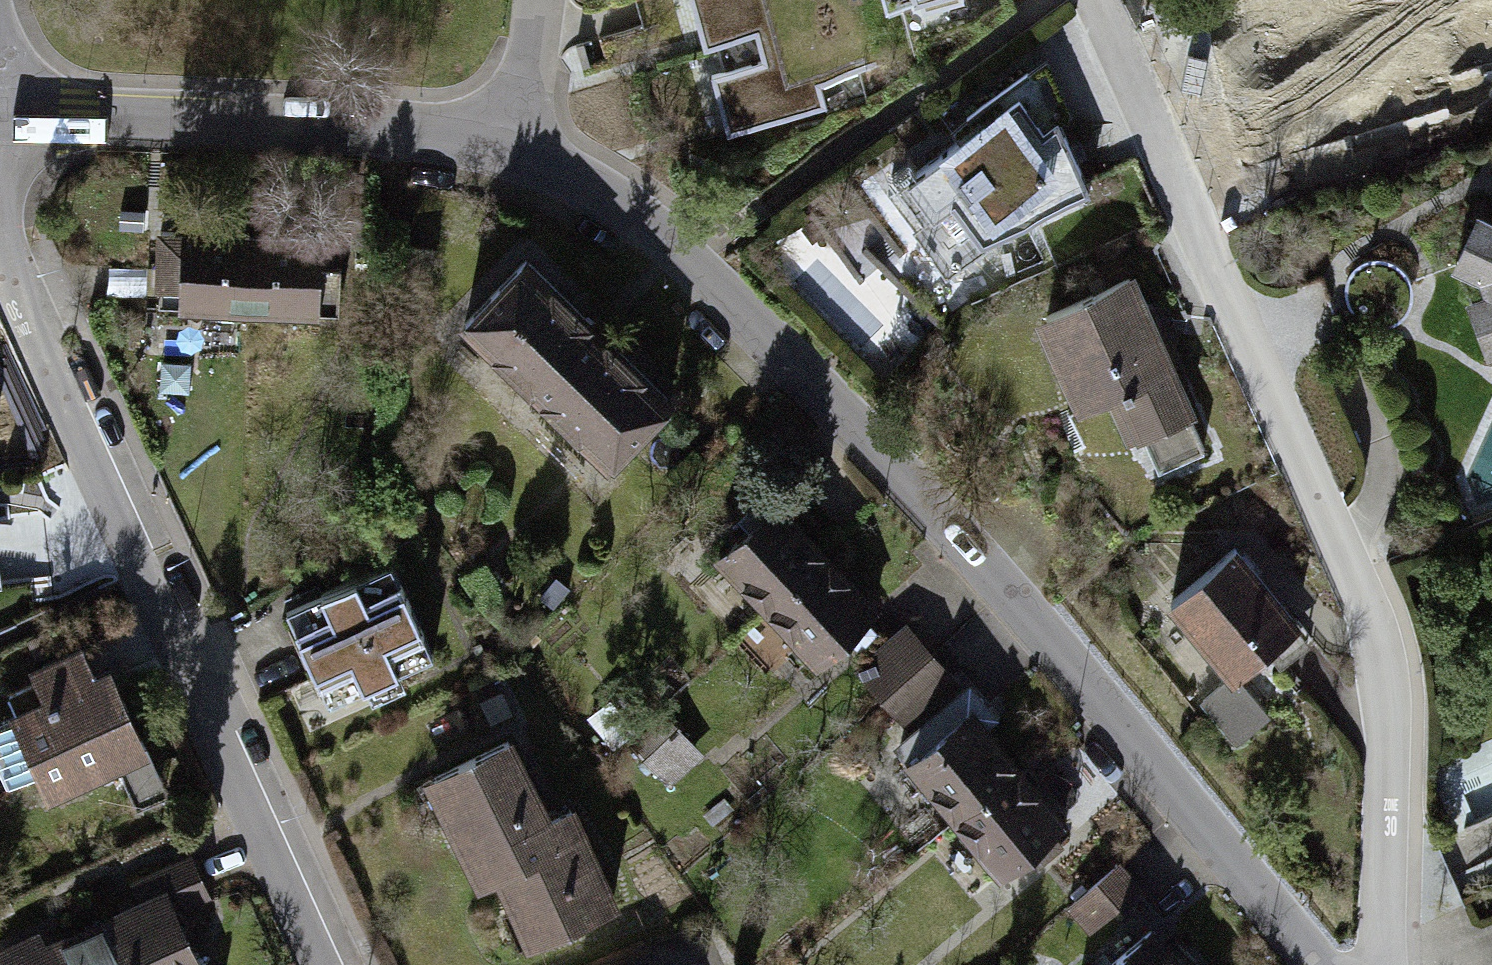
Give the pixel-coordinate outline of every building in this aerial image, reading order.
[(699,44),(707,42),(714,69),(705,71),(721,132),(818,106),(812,81),(871,65),(853,0),(686,0),(699,44)] [(913,11),(955,0),(910,0),(913,11)] [(1014,119),(892,209),(947,283),(1069,194),(1014,119)] [(1474,206),(1450,264),(1478,276),(1482,287),(1464,294),(1486,353),(1491,351),(1491,213),(1474,206)] [(338,242),(172,242),(172,331),(338,331),(338,242)] [(1032,307),(1074,404),(1102,391),(1123,439),(1196,408),(1133,263),(1032,307)] [(525,277),(460,338),(600,487),(664,427),(525,277)] [(771,515),(714,572),(817,673),(874,616),(771,515)] [(1237,537),(1164,595),(1224,669),(1297,611),(1237,537)] [(389,557),(268,610),(315,715),(436,662),(389,557)] [(906,633),(872,667),(920,715),(954,682),(906,633)] [(109,675),(12,722),(50,800),(147,753),(109,675)] [(972,722),(905,774),(995,889),(1062,837),(972,722)] [(517,741),(421,786),(477,905),(494,897),(521,954),(620,908),(572,805),(551,815),(517,741)] [(1093,933),(1149,893),(1128,863),(1071,903),(1093,933)] [(11,964),(198,964),(170,899),(11,964)] [(1120,964),(1179,964),(1157,936),(1120,964)]
